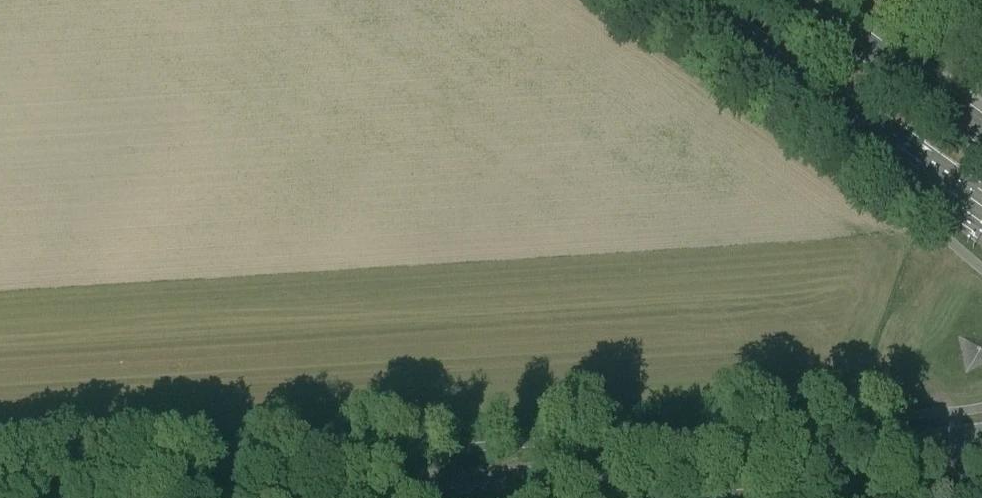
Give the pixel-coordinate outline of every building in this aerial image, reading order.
[(963,362),(981,360),(981,334),(961,336),(963,362)]
